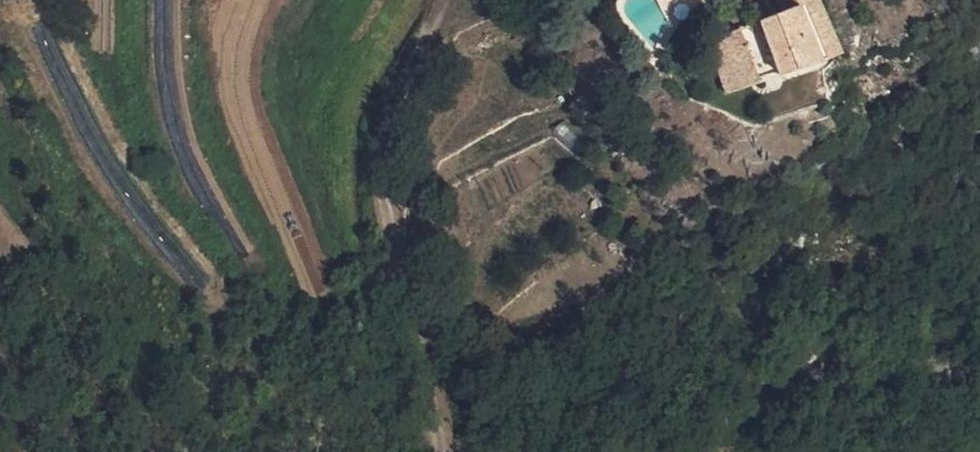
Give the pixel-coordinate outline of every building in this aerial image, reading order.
[(709,9),(729,67),(765,56),(744,0),(739,0),(709,9)] [(784,50),(828,36),(816,0),(766,0),(784,50)] [(828,36),(855,27),(845,0),(816,0),(828,36)]
